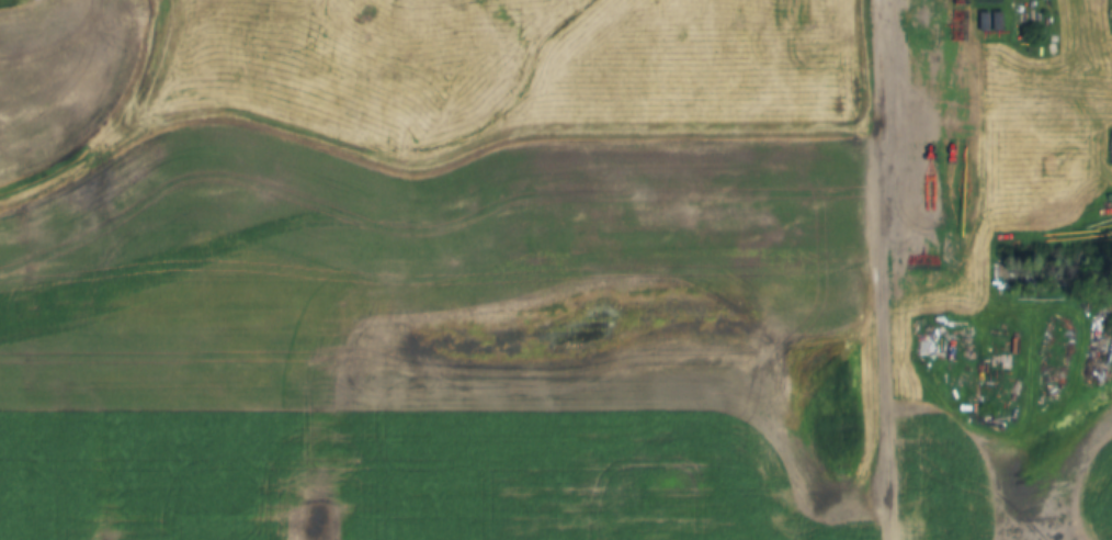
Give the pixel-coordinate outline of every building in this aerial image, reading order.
[(1048,58),(1032,58),(1032,69),(1048,69),(1048,58)] [(1047,73),(1031,72),(1030,81),(1046,83),(1047,73)]
